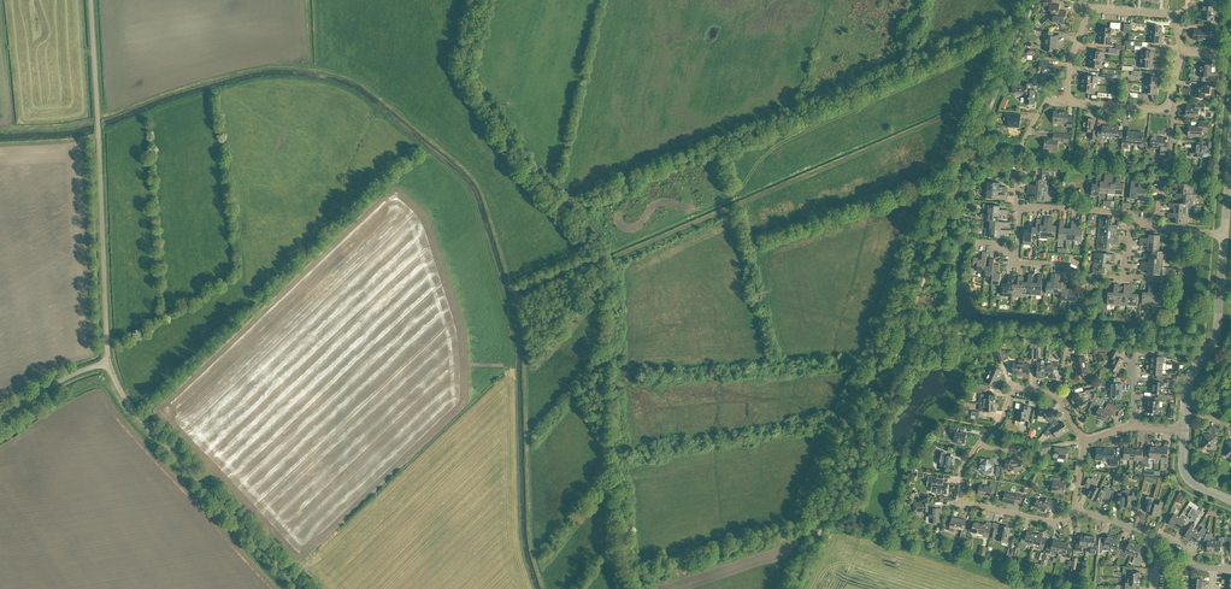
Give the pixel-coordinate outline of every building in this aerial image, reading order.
[(1201,20),(1214,21),(1215,7),(1216,2),(1216,0),(1208,0),(1208,1),(1207,6),(1202,6),(1201,20)] [(1064,17),(1066,18),(1067,11),(1059,11),(1060,5),(1049,4),(1049,11),(1051,11),(1050,16),(1053,16),(1052,22),(1058,23),(1058,24),(1064,24),(1064,17)] [(1111,37),(1112,33),(1113,33),(1113,29),(1120,30),(1120,24),(1111,23),(1110,28),(1100,27),(1100,32),(1099,32),(1099,36),(1111,37)] [(1150,30),(1150,35),(1162,36),(1162,32),(1162,27),(1149,26),(1149,29),(1150,30)] [(1214,34),(1215,27),(1206,26),(1206,31),(1194,30),(1194,40),(1207,41),(1207,34),(1214,34)] [(1056,51),(1057,37),(1052,37),(1052,32),(1043,31),(1043,39),(1045,39),(1044,51),(1056,51)] [(1162,36),(1150,35),(1149,40),(1148,40),(1147,43),(1161,44),(1161,39),(1162,39),(1162,36)] [(1111,41),(1111,37),(1099,36),(1098,39),(1099,39),(1098,44),(1112,45),(1113,41),(1111,41)] [(1090,51),(1089,60),(1101,61),(1102,56),(1104,56),(1104,52),(1090,51)] [(1141,54),(1140,59),(1153,60),(1153,57),(1152,57),(1153,52),(1139,51),(1139,54),(1141,54)] [(1153,60),(1140,59),(1140,64),(1138,64),(1138,67),(1151,68),(1152,63),(1153,64),(1153,60)] [(1101,61),(1089,60),(1088,68),(1102,69),(1103,66),(1101,65),(1101,61)] [(1055,74),(1055,66),(1049,66),(1049,62),(1052,62),(1040,61),(1039,71),(1043,71),(1042,76),(1048,76),(1048,74),(1055,74)] [(1199,77),(1202,77),(1202,82),(1218,83),(1219,75),(1210,74),(1211,65),(1200,65),(1199,77)] [(1081,80),(1081,84),(1097,85),(1097,81),(1097,77),(1083,75),(1082,80),(1081,80)] [(1145,85),(1158,86),(1158,82),(1158,77),(1145,76),(1144,80),(1146,80),(1145,85)] [(1022,95),(1023,94),(1025,95),(1025,104),(1029,104),(1029,105),(1030,106),(1032,107),(1034,106),(1034,104),(1036,91),(1029,90),(1030,85),(1032,85),(1023,84),(1023,85),(1013,84),(1012,93),(1017,94),(1018,95),(1022,95)] [(1093,89),(1094,85),(1097,85),(1081,84),(1081,87),(1081,92),(1094,93),(1095,89),(1093,89)] [(1210,94),(1210,85),(1201,84),(1200,88),(1195,87),(1194,97),(1205,98),(1205,94),(1210,94)] [(1158,89),(1158,86),(1145,85),(1145,90),(1144,90),(1143,93),(1157,94),(1157,89),(1158,89)] [(1204,112),(1205,104),(1196,103),(1195,107),(1187,106),(1186,116),(1199,117),(1199,112),(1204,112)] [(1068,113),(1054,111),(1053,123),(1067,124),(1067,127),(1072,128),(1073,117),(1068,117),(1068,113)] [(1004,113),(1004,120),(1008,121),(1008,127),(1020,128),(1021,119),(1013,118),(1014,114),(1004,113)] [(1096,139),(1097,131),(1093,131),(1094,119),(1084,118),(1083,132),(1090,132),(1089,139),(1096,139)] [(1207,131),(1208,124),(1199,124),(1199,127),(1189,126),(1188,136),(1197,137),(1201,137),(1202,130),(1207,131)] [(1098,129),(1098,133),(1097,140),(1101,141),(1101,139),(1110,139),(1111,127),(1103,126),(1102,130),(1098,129)] [(1123,132),(1119,131),(1119,127),(1111,127),(1110,139),(1117,140),(1117,142),(1122,143),(1123,136),(1123,132)] [(1134,145),(1135,132),(1127,132),(1127,136),(1123,136),(1122,143),(1122,148),(1128,148),(1129,144),(1134,145)] [(1135,132),(1134,145),(1140,145),(1140,149),(1146,150),(1147,138),(1143,138),(1143,133),(1135,132)] [(1070,134),(1064,134),(1053,133),(1052,139),(1045,139),(1044,149),(1057,150),(1058,141),(1063,141),(1063,142),(1069,143),(1070,134)] [(1160,156),(1162,156),(1166,156),(1167,143),(1164,143),(1164,138),(1157,138),(1156,136),(1152,136),(1151,137),(1150,147),(1161,148),(1160,156)] [(1213,143),(1206,142),(1199,142),(1199,146),(1192,145),(1191,154),(1193,154),(1193,155),(1194,155),(1193,157),(1203,158),(1203,152),(1210,153),(1210,148),(1212,148),(1212,145),(1213,145),(1213,143)] [(1040,180),(1049,181),(1052,181),(1053,171),(1032,170),(1031,174),(1040,175),(1040,180)] [(1105,173),(1105,177),(1105,182),(1101,182),(1102,177),(1101,177),(1100,196),(1100,197),(1100,193),(1108,194),(1109,174),(1105,173)] [(1115,195),(1117,178),(1116,183),(1113,183),(1113,174),(1109,174),(1108,194),(1115,195)] [(1091,196),(1100,196),(1101,177),(1097,176),(1096,184),(1092,184),(1091,196)] [(1117,178),(1115,195),(1123,195),(1124,184),(1121,183),(1121,178),(1117,178)] [(1132,178),(1131,182),(1130,199),(1138,200),(1140,178),(1139,178),(1138,188),(1135,188),(1136,178),(1132,178)] [(1140,178),(1138,200),(1146,200),(1147,188),(1142,188),(1143,183),(1147,184),(1147,179),(1140,178)] [(1028,185),(1027,190),(1048,191),(1049,181),(1040,180),(1037,180),(1036,186),(1028,185)] [(988,183),(987,191),(999,192),(1007,192),(1007,188),(999,187),(1000,184),(988,183)] [(1175,193),(1175,194),(1196,195),(1193,195),(1194,185),(1173,183),(1173,188),(1181,189),(1181,194),(1175,193)] [(1048,191),(1027,190),(1027,194),(1035,195),(1035,200),(1048,201),(1048,191)] [(999,192),(987,191),(986,199),(1006,200),(1007,196),(999,195),(999,192)] [(1169,203),(1195,205),(1196,195),(1175,194),(1175,198),(1184,199),(1183,204),(1169,203)] [(1174,208),(1174,213),(1168,213),(1189,215),(1189,205),(1195,206),(1195,205),(1169,203),(1168,208),(1174,208)] [(987,214),(1007,215),(1008,211),(1000,210),(1000,207),(988,206),(987,214)] [(1189,215),(1168,213),(1168,218),(1176,218),(1176,224),(1188,225),(1189,215)] [(1007,215),(987,214),(987,221),(990,222),(999,222),(999,219),(1007,219),(1007,215)] [(1047,238),(1049,218),(1045,217),(1044,225),(1041,225),(1041,220),(1039,240),(1040,240),(1040,237),(1047,238)] [(1049,218),(1047,238),(1055,238),(1056,226),(1053,226),(1053,218),(1049,218)] [(1100,218),(1099,228),(1120,230),(1120,226),(1112,225),(1112,219),(1100,218)] [(1032,239),(1039,240),(1041,220),(1037,220),(1036,228),(1033,228),(1033,222),(1031,245),(1032,239)] [(1059,240),(1067,240),(1067,229),(1064,228),(1064,220),(1060,220),(1059,240)] [(1074,241),(1076,221),(1072,221),(1071,229),(1067,229),(1067,240),(1074,241)] [(1076,221),(1074,241),(1082,242),(1083,230),(1079,229),(1080,221),(1076,221)] [(985,228),(985,229),(1001,230),(1001,226),(1009,227),(1010,223),(999,222),(990,222),(989,228),(985,228)] [(1031,245),(1033,222),(1029,222),(1028,230),(1024,230),(1023,245),(1031,245)] [(1098,238),(1119,240),(1119,236),(1111,235),(1111,230),(1120,230),(1099,228),(1098,238)] [(1009,231),(1001,230),(985,229),(985,236),(989,237),(1000,238),(1001,234),(1009,235),(1009,231)] [(1140,242),(1160,244),(1161,236),(1149,235),(1148,239),(1140,238),(1140,242)] [(1119,240),(1098,238),(1097,248),(1109,249),(1110,244),(1118,245),(1119,240)] [(1160,244),(1140,242),(1139,246),(1148,247),(1147,251),(1164,252),(1159,252),(1160,244)] [(1144,255),(1143,258),(1163,260),(1164,252),(1147,251),(1152,252),(1152,255),(1144,255)] [(974,257),(974,259),(973,269),(977,269),(977,272),(985,272),(985,267),(987,252),(982,252),(982,260),(978,260),(979,257),(974,257)] [(1095,253),(1094,263),(1114,265),(1115,265),(1106,264),(1106,258),(1115,259),(1115,255),(1095,253)] [(992,279),(993,265),(994,259),(990,258),(989,267),(985,267),(985,272),(984,278),(989,279),(989,283),(989,284),(990,285),(992,285),(992,284),(992,279)] [(1141,266),(1161,268),(1161,260),(1163,260),(1143,258),(1143,259),(1149,259),(1149,263),(1141,262),(1141,266)] [(1114,265),(1094,263),(1093,273),(1105,274),(1105,268),(1114,269),(1114,265)] [(993,265),(992,279),(992,285),(1000,285),(1001,274),(997,273),(997,265),(993,265)] [(1161,268),(1141,266),(1140,270),(1148,271),(1148,275),(1160,276),(1161,268)] [(1022,282),(1021,295),(1031,295),(1032,283),(1033,274),(1028,274),(1028,283),(1022,282)] [(1054,294),(1055,274),(1051,274),(1051,282),(1047,281),(1046,293),(1054,294)] [(1055,274),(1054,294),(1062,294),(1062,283),(1059,282),(1059,274),(1055,274)] [(1038,283),(1032,283),(1031,295),(1041,296),(1043,275),(1038,275),(1038,283)] [(1011,297),(1012,285),(1013,276),(1008,276),(1008,284),(1002,284),(1001,296),(1011,297)] [(1012,285),(1011,297),(1021,298),(1021,295),(1022,282),(1023,277),(1018,276),(1018,285),(1012,285)] [(1063,280),(1062,283),(1062,294),(1061,300),(1069,301),(1070,289),(1066,288),(1067,280),(1063,280)] [(1071,281),(1070,289),(1069,301),(1077,302),(1078,290),(1074,289),(1075,281),(1071,281)] [(1117,305),(1119,285),(1114,284),(1113,293),(1108,292),(1107,305),(1117,305)] [(1152,306),(1154,285),(1149,284),(1148,293),(1143,292),(1142,305),(1152,306)] [(1119,285),(1117,305),(1127,306),(1129,285),(1124,285),(1123,294),(1118,293),(1119,285)] [(1129,285),(1127,306),(1137,307),(1138,295),(1132,294),(1133,286),(1129,285)] [(1154,285),(1152,306),(1162,306),(1163,285),(1159,285),(1158,294),(1153,293),(1154,285)] [(998,362),(1000,362),(1004,360),(1000,350),(993,352),(995,357),(996,357),(998,362)] [(1118,373),(1125,360),(1118,357),(1120,353),(1113,350),(1109,357),(1114,359),(1109,368),(1118,373)] [(1172,354),(1159,353),(1159,357),(1151,356),(1151,362),(1163,363),(1163,358),(1166,358),(1167,359),(1172,359),(1172,358),(1175,358),(1175,355),(1172,355),(1172,354)] [(1079,375),(1088,373),(1086,367),(1087,367),(1084,355),(1074,358),(1077,371),(1078,371),(1079,375)] [(1020,375),(1022,360),(1019,359),(1018,363),(1013,362),(1012,374),(1018,375),(1020,375)] [(1025,360),(1022,360),(1020,375),(1029,376),(1030,364),(1025,364),(1025,360)] [(1037,378),(1045,378),(1046,366),(1046,361),(1041,361),(1041,363),(1037,363),(1037,367),(1038,367),(1037,378)] [(1046,366),(1045,378),(1053,379),(1054,372),(1054,370),(1058,370),(1058,363),(1053,363),(1053,361),(1046,361),(1046,366)] [(992,366),(988,374),(1000,379),(1002,375),(1001,374),(1003,371),(992,366)] [(1162,375),(1162,370),(1150,368),(1150,369),(1150,375),(1157,375),(1157,379),(1160,379),(1165,379),(1168,379),(1168,376),(1162,375)] [(1000,379),(988,374),(985,382),(996,387),(997,383),(998,383),(1000,379)] [(1122,390),(1122,384),(1118,384),(1118,379),(1109,378),(1109,387),(1111,387),(1111,393),(1110,393),(1109,397),(1116,398),(1121,398),(1121,390),(1122,390)] [(1165,379),(1160,379),(1160,382),(1152,381),(1152,388),(1164,389),(1164,383),(1167,383),(1168,379),(1165,379)] [(1171,395),(1166,395),(1163,395),(1164,389),(1152,388),(1151,394),(1159,395),(1158,398),(1163,398),(1171,399),(1171,395)] [(1080,407),(1085,404),(1078,393),(1069,399),(1075,409),(1080,406),(1080,407)] [(980,395),(980,403),(996,403),(996,395),(980,395)] [(1147,406),(1159,407),(1160,401),(1163,402),(1163,398),(1158,398),(1155,397),(1155,401),(1148,400),(1147,406)] [(996,412),(996,403),(980,403),(980,411),(996,412)] [(1108,403),(1105,409),(1105,408),(1104,410),(1099,408),(1096,416),(1100,418),(1100,419),(1104,421),(1105,420),(1109,422),(1113,413),(1116,414),(1116,415),(1120,416),(1122,409),(1108,403)] [(1021,421),(1025,422),(1026,417),(1028,418),(1030,407),(1022,405),(1021,411),(1017,411),(1015,425),(1020,425),(1021,421)] [(1051,423),(1057,417),(1052,413),(1052,408),(1044,407),(1039,406),(1038,415),(1042,416),(1042,415),(1049,416),(1048,418),(1047,419),(1051,423)] [(1159,407),(1147,406),(1147,413),(1154,413),(1154,417),(1161,417),(1162,414),(1159,413),(1159,407)] [(1063,422),(1054,428),(1052,424),(1045,432),(1048,436),(1054,432),(1057,437),(1068,430),(1063,422)] [(965,442),(967,434),(958,432),(959,427),(950,425),(949,433),(953,434),(954,433),(955,434),(954,439),(956,439),(955,443),(962,445),(963,441),(965,442)] [(1218,428),(1215,427),(1210,427),(1209,435),(1203,435),(1202,448),(1216,449),(1217,434),(1218,435),(1218,428)] [(1131,448),(1130,460),(1136,460),(1137,449),(1137,447),(1138,447),(1138,443),(1134,442),(1133,446),(1134,447),(1134,448),(1131,448)] [(1162,447),(1161,459),(1167,460),(1168,446),(1169,446),(1169,442),(1165,442),(1165,446),(1165,448),(1162,447)] [(931,444),(926,453),(932,456),(937,447),(931,444)] [(1145,461),(1145,464),(1145,466),(1148,467),(1149,458),(1155,459),(1156,447),(1150,446),(1149,454),(1146,453),(1146,456),(1145,461)] [(1068,460),(1069,450),(1055,447),(1053,458),(1068,460)] [(1118,466),(1118,457),(1113,457),(1114,450),(1107,449),(1107,450),(1098,449),(1097,460),(1110,461),(1110,466),(1118,466)] [(1146,456),(1142,456),(1143,449),(1137,449),(1136,460),(1142,461),(1142,464),(1145,464),(1145,461),(1146,456)] [(936,458),(937,458),(936,462),(942,462),(941,470),(950,471),(950,465),(952,465),(954,464),(952,462),(952,457),(945,456),(946,453),(937,452),(936,458)] [(979,471),(981,471),(985,476),(990,472),(992,472),(993,460),(981,458),(980,468),(979,468),(979,469),(980,469),(979,471)] [(1014,472),(1022,471),(1021,462),(1017,462),(1017,460),(1005,460),(1006,468),(1014,468),(1014,472)] [(948,484),(943,483),(943,478),(930,477),(929,484),(933,485),(932,492),(946,494),(948,484)] [(1064,494),(1066,483),(1060,482),(1060,479),(1051,477),(1050,481),(1053,481),(1052,491),(1064,494)] [(1088,479),(1084,486),(1088,488),(1091,490),(1088,497),(1094,500),(1100,488),(1095,486),(1097,483),(1091,480),(1088,479)] [(991,481),(991,484),(990,488),(980,485),(978,494),(990,497),(991,492),(995,493),(997,483),(991,481)] [(1100,488),(1094,500),(1100,503),(1103,498),(1108,500),(1113,491),(1105,487),(1104,490),(1100,488)] [(1121,492),(1121,493),(1115,493),(1114,501),(1118,502),(1117,509),(1124,509),(1126,490),(1126,489),(1126,490),(1124,490),(1121,492)] [(1128,490),(1126,490),(1124,509),(1125,507),(1132,507),(1132,500),(1136,501),(1137,492),(1130,492),(1130,491),(1129,490),(1128,490)] [(1021,504),(1022,496),(1015,494),(1015,495),(1005,493),(1003,502),(1010,503),(1010,504),(1014,505),(1015,502),(1021,504)] [(1179,494),(1175,502),(1181,505),(1184,498),(1184,497),(1182,496),(1179,494)] [(1152,497),(1149,497),(1143,495),(1141,503),(1145,504),(1143,510),(1150,512),(1149,514),(1153,502),(1153,499),(1152,497)] [(1049,511),(1053,501),(1046,498),(1044,503),(1037,499),(1034,506),(1045,511),(1046,509),(1049,511)] [(1153,502),(1149,514),(1156,516),(1158,509),(1162,510),(1164,502),(1158,500),(1157,504),(1153,503),(1153,502)] [(914,504),(914,512),(929,511),(929,516),(928,516),(927,517),(927,521),(928,522),(930,522),(940,522),(940,514),(939,514),(938,509),(929,509),(929,503),(914,504)] [(1197,510),(1199,507),(1195,504),(1188,515),(1192,517),(1196,512),(1197,510)] [(1216,516),(1218,511),(1209,508),(1208,513),(1216,516)] [(1173,527),(1182,514),(1182,513),(1180,517),(1177,515),(1179,511),(1177,510),(1168,524),(1173,527)] [(1200,515),(1196,512),(1192,517),(1191,519),(1195,522),(1200,515)] [(1182,514),(1173,527),(1179,531),(1188,517),(1182,514)] [(954,532),(955,528),(962,530),(960,538),(965,539),(967,530),(964,529),(966,520),(952,517),(949,531),(954,532)] [(988,538),(990,529),(986,528),(987,525),(974,522),(972,532),(984,535),(983,537),(988,538)] [(1184,537),(1189,541),(1196,530),(1193,528),(1195,525),(1192,523),(1184,537)] [(1007,542),(1010,528),(1006,527),(1006,526),(1000,525),(998,532),(996,532),(997,529),(992,528),(990,537),(995,538),(997,538),(997,540),(1002,542),(1003,541),(1007,542)] [(1196,530),(1189,541),(1195,544),(1200,536),(1204,538),(1207,529),(1203,527),(1199,533),(1196,530)] [(1032,546),(1035,534),(1032,533),(1032,532),(1027,531),(1026,535),(1023,534),(1021,540),(1020,541),(1018,548),(1026,550),(1028,545),(1032,546)] [(1207,552),(1214,553),(1215,541),(1211,541),(1211,534),(1207,533),(1203,542),(1208,543),(1207,552)] [(1038,535),(1035,534),(1032,546),(1039,547),(1038,549),(1043,550),(1046,539),(1042,538),(1043,535),(1038,534),(1038,535)] [(1086,548),(1088,536),(1081,535),(1080,543),(1076,542),(1076,550),(1082,551),(1082,547),(1086,548)] [(1108,535),(1105,544),(1099,542),(1098,554),(1102,554),(1103,550),(1106,551),(1106,549),(1110,550),(1114,537),(1108,535)] [(1098,545),(1096,544),(1096,542),(1094,542),(1095,536),(1088,536),(1086,548),(1091,548),(1090,553),(1097,554),(1098,545)] [(1113,553),(1115,554),(1115,556),(1119,558),(1120,555),(1122,549),(1118,548),(1121,539),(1114,537),(1110,550),(1114,551),(1113,553)] [(1225,544),(1225,537),(1222,537),(1219,537),(1218,541),(1215,541),(1214,553),(1220,553),(1221,544),(1225,544)] [(1059,553),(1061,542),(1058,541),(1053,540),(1052,546),(1047,545),(1046,553),(1051,554),(1051,551),(1059,553)] [(1064,543),(1061,542),(1059,553),(1065,555),(1065,557),(1070,558),(1072,549),(1068,548),(1069,543),(1064,542),(1064,543)] [(1131,555),(1136,544),(1129,542),(1126,548),(1123,547),(1122,549),(1120,555),(1126,558),(1127,554),(1131,555)] [(1138,556),(1142,547),(1136,544),(1131,555),(1135,557),(1132,563),(1140,566),(1143,558),(1138,556)] [(981,546),(979,554),(985,555),(987,548),(981,546)] [(1128,578),(1140,579),(1140,572),(1131,571),(1132,568),(1123,567),(1123,574),(1128,574),(1128,578)] [(1125,583),(1123,583),(1122,588),(1131,588),(1131,586),(1140,587),(1140,579),(1128,578),(1128,579),(1125,578),(1125,583)]
